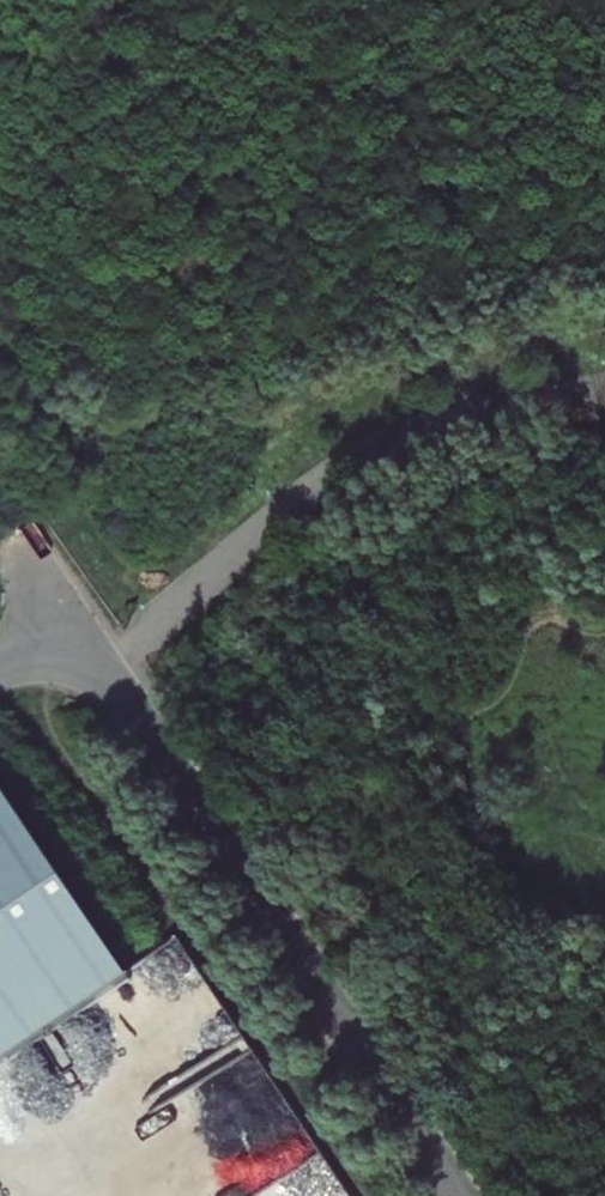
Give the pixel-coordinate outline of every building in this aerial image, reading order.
[(130,982),(0,790),(0,1070),(130,982)]
